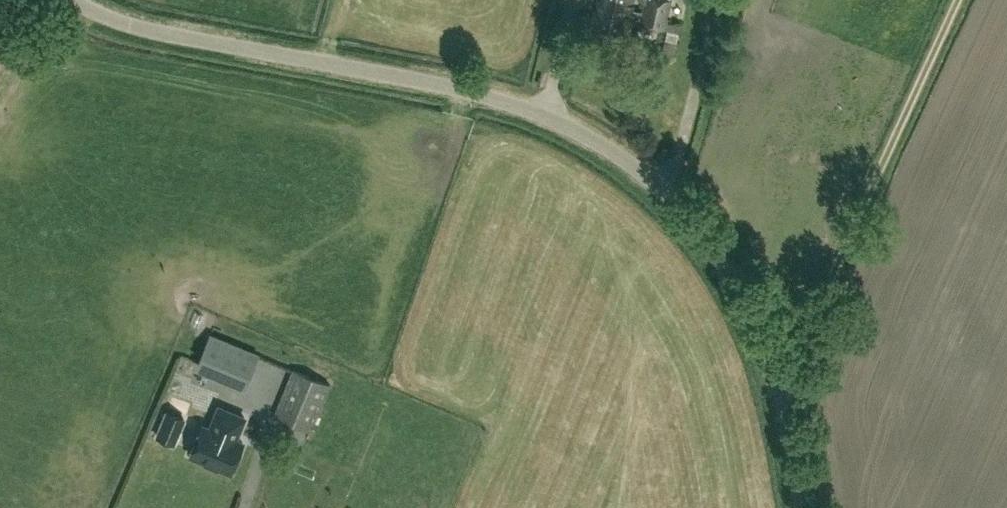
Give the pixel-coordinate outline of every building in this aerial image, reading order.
[(673,0),(639,0),(639,2),(644,3),(642,11),(631,8),(632,5),(631,5),(633,0),(597,0),(590,29),(625,37),(629,18),(668,26),(674,0),(673,0)] [(258,355),(210,335),(198,364),(246,384),(258,355)] [(293,369),(273,416),(311,431),(331,384),(293,369)] [(219,407),(210,429),(202,425),(186,465),(226,483),(243,443),(235,440),(245,417),(219,407)] [(173,443),(184,419),(167,412),(157,437),(173,443)]
